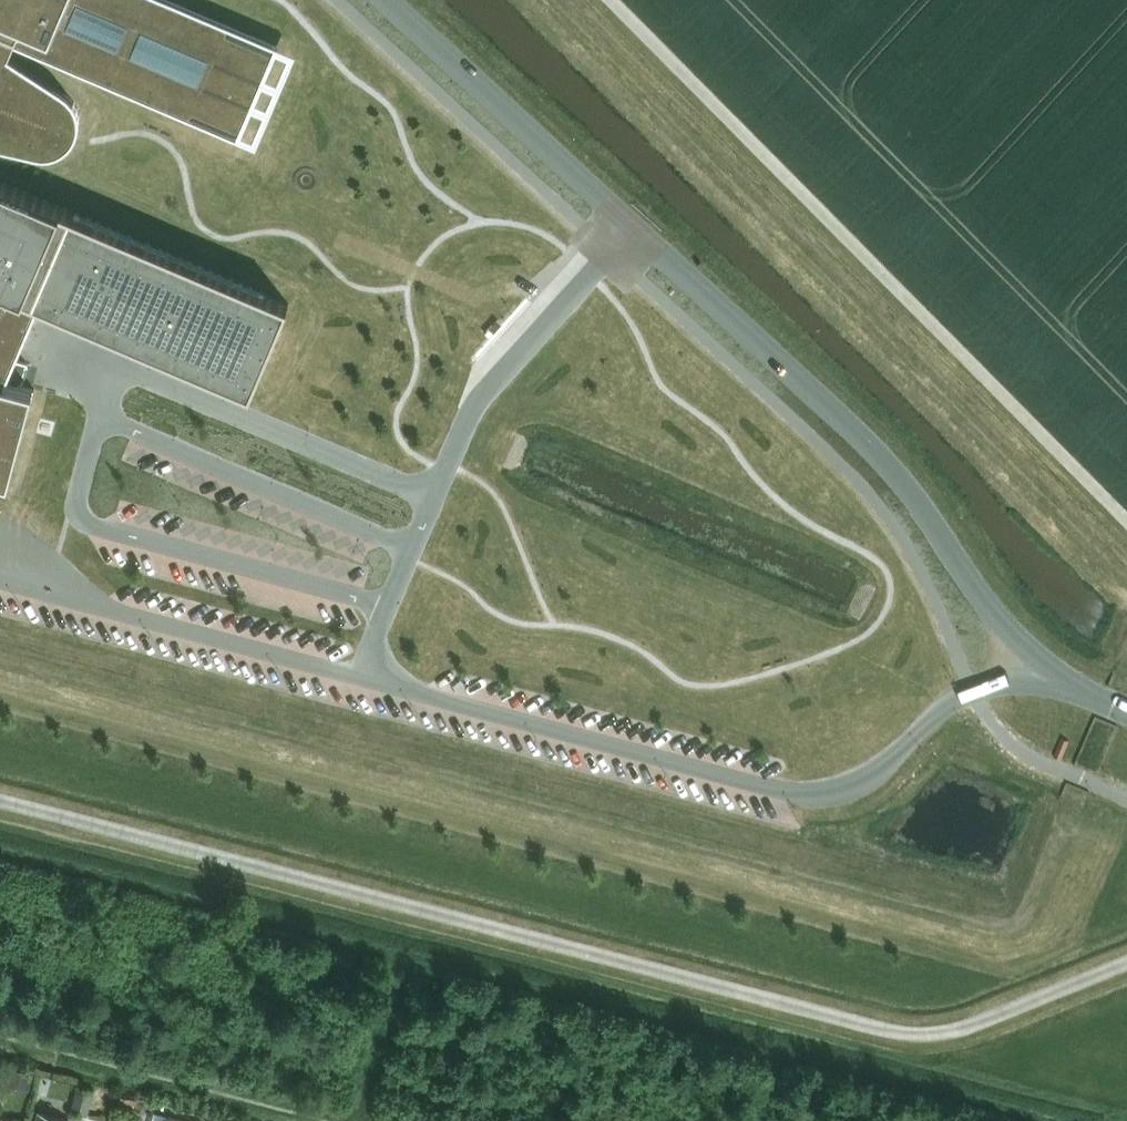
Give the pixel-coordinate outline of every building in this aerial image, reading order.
[(38,154),(44,155),(51,155),(58,153),(64,150),(70,145),(74,140),(78,134),(80,127),(80,120),(80,113),(78,107),(74,101),(70,95),(65,91),(10,55),(16,39),(239,134),(277,45),(169,0),(0,0),(0,146),(38,154)] [(10,480),(35,388),(22,384),(25,373),(28,362),(15,359),(40,301),(144,345),(252,390),(289,303),(0,180),(0,477),(10,480)] [(1054,754),(1053,756),(1061,759),(1069,741),(1061,738),(1054,754)] [(95,1091),(78,1087),(72,1113),(88,1117),(95,1091)] [(122,1097),(120,1105),(135,1108),(137,1100),(122,1097)] [(71,1120),(39,1112),(37,1120),(71,1120)]
